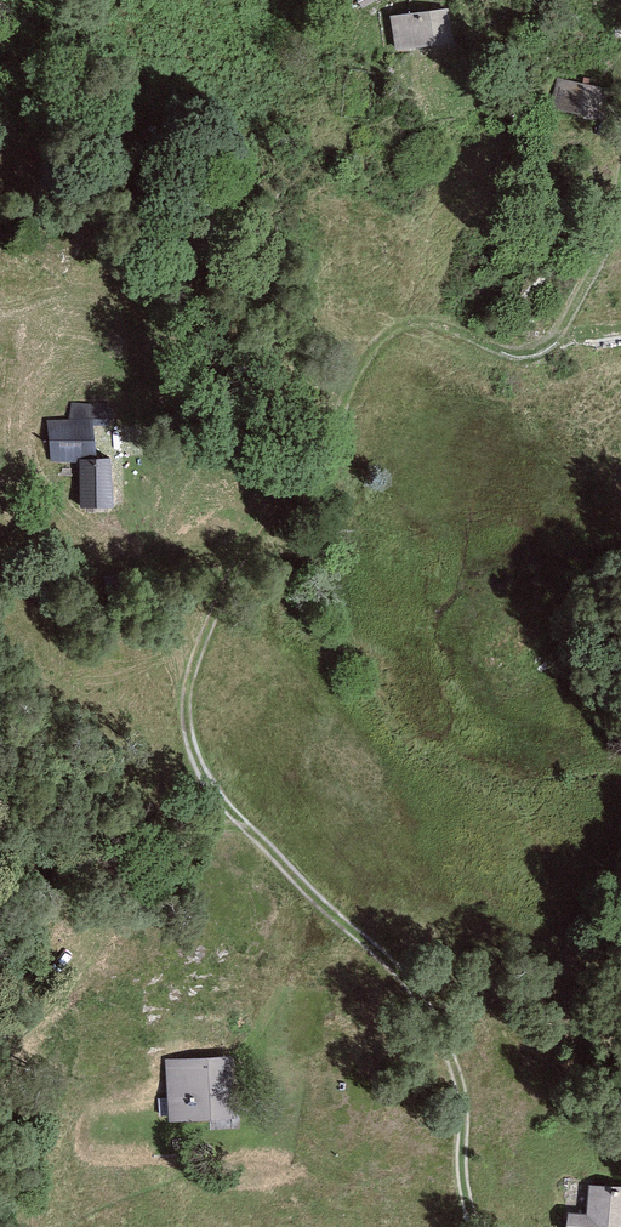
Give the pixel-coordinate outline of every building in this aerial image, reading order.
[(362,9),(378,0),(357,0),(362,9)] [(449,9),(390,16),(394,51),(453,45),(449,9)] [(609,88),(556,78),(549,112),(603,122),(609,88)] [(109,403),(71,403),(68,420),(92,419),(93,427),(109,426),(109,403)] [(111,458),(96,459),(93,427),(92,419),(68,420),(47,421),(51,462),(79,463),(81,508),(114,508),(111,458)] [(230,1055),(164,1060),(168,1122),(234,1118),(230,1055)] [(589,1186),(587,1215),(568,1214),(567,1226),(620,1226),(620,1187),(589,1186)]
